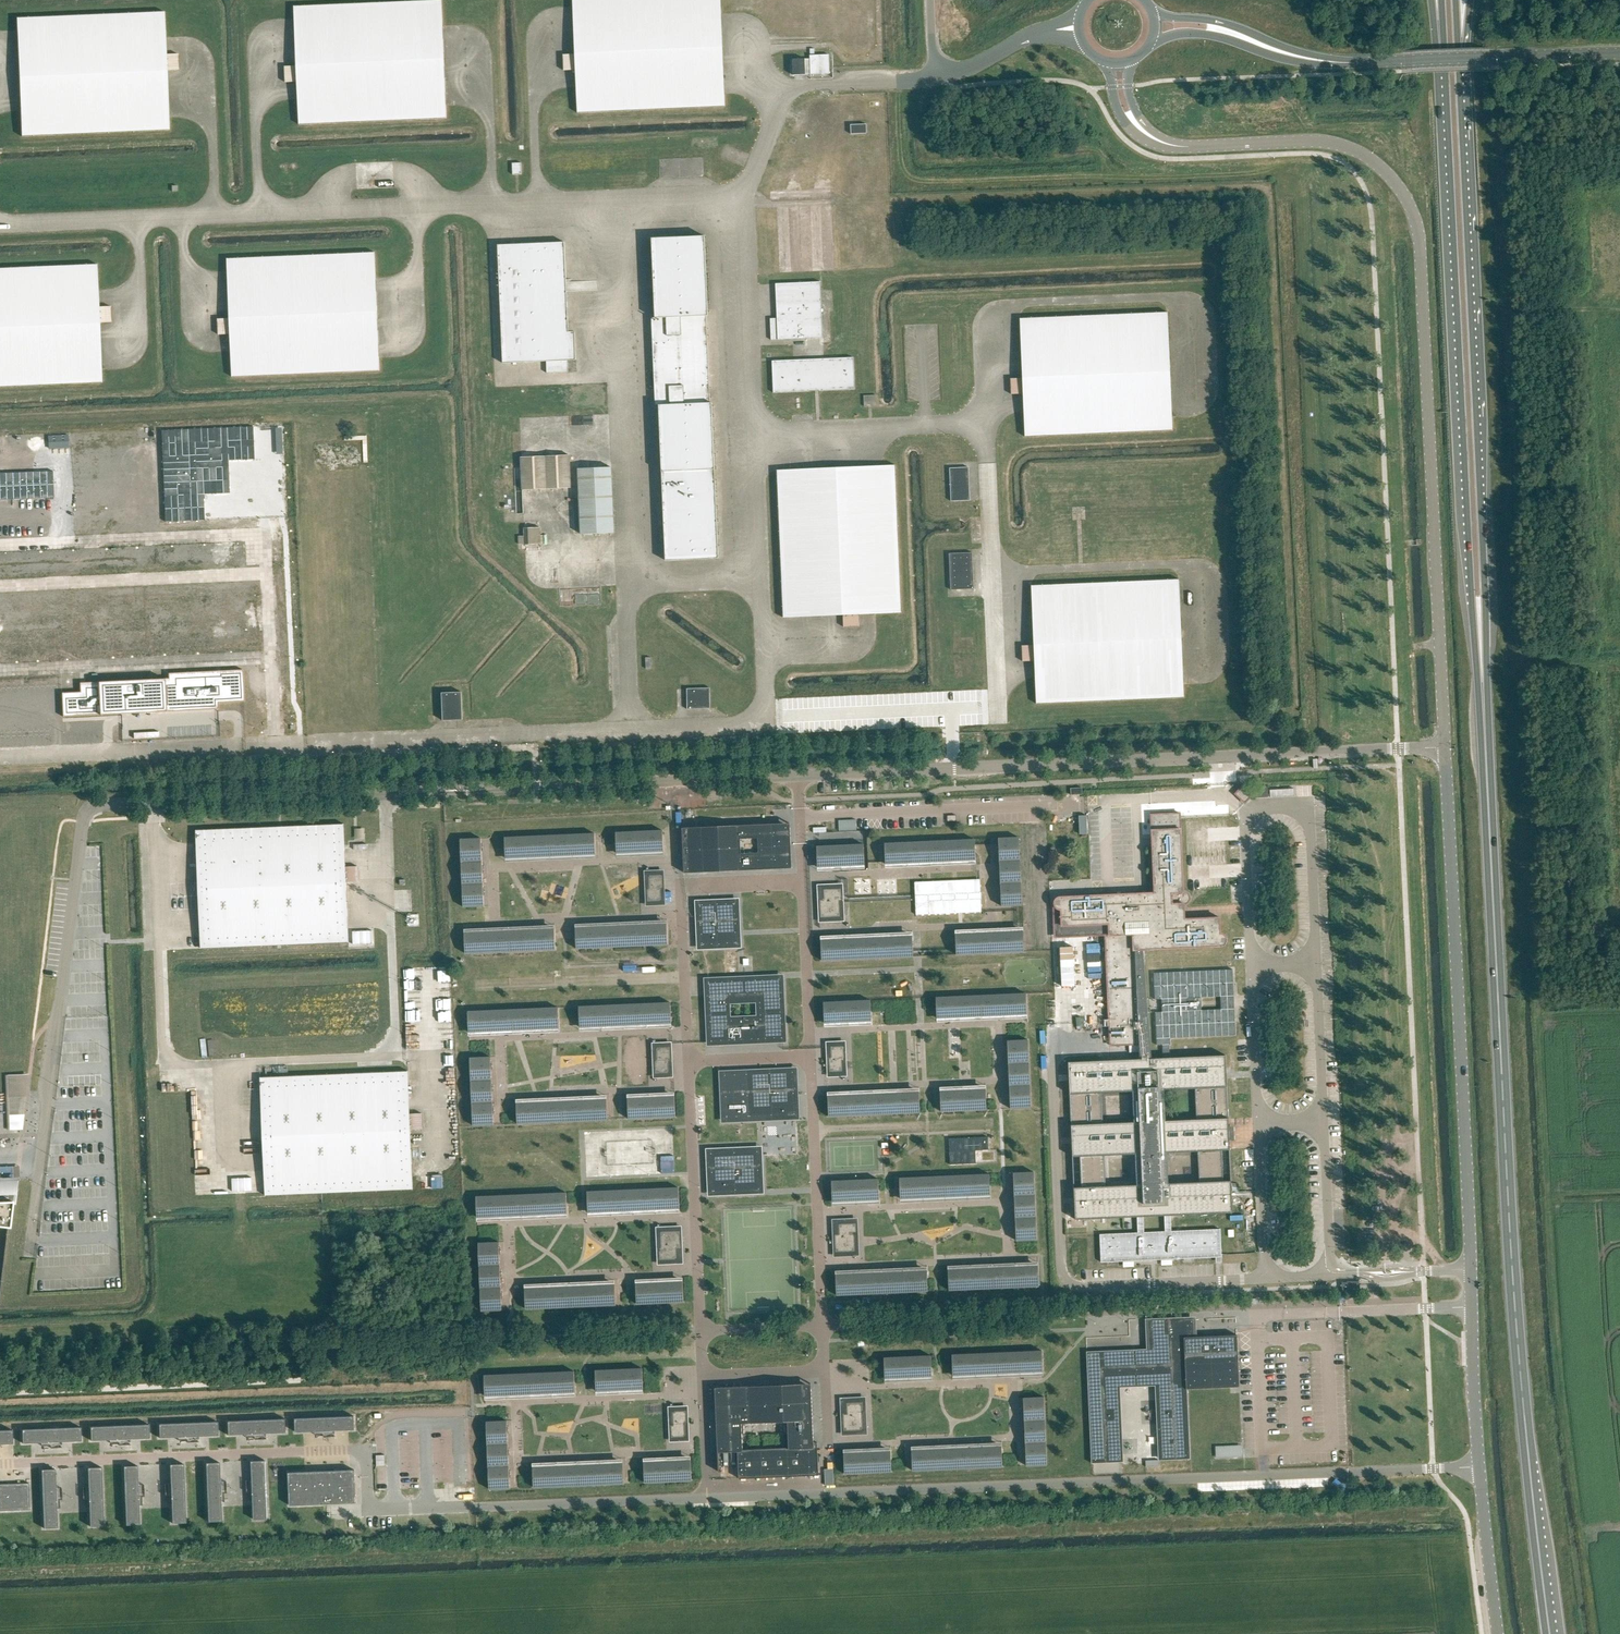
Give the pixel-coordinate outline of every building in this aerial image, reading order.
[(564,55),(564,71),(576,70),(578,113),(725,107),(721,0),(573,0),(575,55),(564,55)] [(294,7),(297,66),(285,66),(286,82),(297,82),(299,125),(447,118),(442,1),(294,7)] [(16,18),(21,136),(169,130),(166,71),(178,71),(178,54),(166,55),(164,12),(16,18)] [(810,59),(793,60),(793,75),(830,74),(829,55),(810,56),(810,59)] [(867,125),(851,125),(851,134),(867,134),(867,125)] [(522,163),(512,163),(513,175),(522,174),(522,163)] [(705,236),(652,239),(655,318),(652,318),(656,405),(659,405),(665,561),(719,559),(712,403),(710,403),(706,316),(708,316),(705,236)] [(568,361),(576,360),(575,332),(568,332),(565,243),(498,245),(502,364),(547,362),(548,373),(568,372),(568,361)] [(218,319),(219,335),(230,335),(232,377),(380,371),(375,253),(227,259),(229,319),(218,319)] [(111,323),(110,307),(98,307),(96,265),(0,269),(0,387),(101,383),(99,324),(111,323)] [(776,284),(777,319),(770,320),(771,340),(823,338),(821,282),(776,284)] [(1023,379),(1011,379),(1011,394),(1024,394),(1026,437),(1173,431),(1168,313),(1021,319),(1023,379)] [(853,358),(773,361),(774,392),(855,389),(853,358)] [(872,406),(876,406),(876,395),(864,396),(864,407),(869,407),(872,406)] [(253,427),(161,431),(165,522),(204,521),(203,494),(229,493),(228,461),(254,460),(253,427)] [(570,455),(521,457),(522,490),(572,488),(570,455)] [(895,465),(777,470),(783,617),(843,614),(844,626),(859,626),(859,613),(901,612),(895,465)] [(969,467),(950,468),(951,501),(970,500),(969,467)] [(613,468),(578,469),(581,534),(615,533),(613,468)] [(0,473),(0,500),(54,498),(53,471),(0,473)] [(525,535),(519,535),(520,544),(543,542),(543,526),(525,527),(525,535)] [(973,553),(950,554),(951,590),(974,589),(973,553)] [(1032,586),(1034,645),(1023,646),(1023,661),(1035,660),(1037,704),(1183,698),(1179,580),(1032,586)] [(80,692),(61,693),(63,717),(77,716),(77,705),(94,704),(94,715),(218,709),(217,703),(244,701),(243,669),(168,673),(168,678),(79,682),(80,692)] [(710,688),(687,689),(687,709),(710,708),(710,688)] [(462,692),(442,693),(443,721),(463,720),(462,692)] [(1244,784),(1236,793),(1245,801),(1253,792),(1244,784)] [(1189,895),(1187,893),(1183,892),(1180,813),(1168,814),(1163,814),(1151,814),(1154,893),(1147,893),(1103,895),(1090,896),(1058,897),(1055,899),(1054,902),(1054,906),(1055,907),(1055,908),(1056,908),(1057,910),(1060,910),(1061,910),(1062,927),(1094,925),(1105,925),(1110,1046),(1139,1045),(1140,1059),(1103,1060),(1068,1062),(1072,1156),(1080,1155),(1081,1187),(1074,1188),(1074,1197),(1075,1219),(1107,1218),(1137,1217),(1138,1233),(1100,1234),(1101,1263),(1222,1257),(1221,1229),(1172,1231),(1171,1215),(1232,1212),(1231,1180),(1223,1181),(1221,1149),(1230,1149),(1228,1119),(1228,1118),(1227,1079),(1227,1078),(1226,1068),(1225,1055),(1152,1058),(1143,950),(1223,946),(1226,944),(1227,942),(1227,941),(1227,940),(1227,938),(1224,934),(1221,934),(1220,917),(1216,917),(1184,919),(1184,904),(1186,904),(1189,902),(1190,900),(1190,899),(1190,898),(1189,895)] [(1086,816),(1078,816),(1079,835),(1087,835),(1086,816)] [(858,829),(858,818),(840,819),(840,830),(858,829)] [(196,830),(201,948),(348,942),(346,883),(358,882),(357,866),(345,866),(344,824),(196,830)] [(790,828),(774,828),(774,825),(687,828),(687,845),(683,845),(685,873),(710,872),(710,868),(763,866),(764,870),(776,869),(776,865),(788,865),(787,845),(791,845),(790,828)] [(664,851),(663,831),(616,833),(617,853),(622,853),(622,854),(630,854),(629,853),(644,852),(644,853),(652,853),(652,852),(664,851)] [(596,854),(595,834),(528,837),(505,838),(506,858),(511,858),(511,859),(518,859),(518,858),(529,857),(533,857),(533,858),(541,858),(541,857),(556,856),(556,857),(563,857),(563,856),(578,855),(578,856),(585,856),(585,855),(596,854)] [(1022,905),(1019,837),(998,838),(999,849),(998,849),(998,856),(999,856),(1000,871),(999,871),(999,879),(1000,879),(1001,893),(1000,894),(1000,901),(1001,901),(1001,906),(1022,905)] [(484,879),(484,871),(483,872),(482,857),(483,857),(483,849),(482,849),(481,838),(461,839),(464,907),(484,906),(484,901),(485,901),(485,894),(484,894),(483,879),(484,879)] [(976,860),(975,839),(952,840),(885,843),(886,864),(896,864),(896,865),(904,864),(904,863),(919,863),(919,864),(926,863),(926,862),(941,862),(941,863),(948,862),(948,861),(953,861),(963,861),(963,862),(970,861),(970,860),(976,860)] [(865,865),(864,844),(817,846),(818,867),(830,867),(830,868),(837,867),(837,866),(852,866),(852,867),(859,866),(859,865),(865,865)] [(663,902),(662,888),(665,888),(664,879),(656,879),(656,874),(649,874),(649,888),(647,888),(647,897),(655,897),(655,902),(663,902)] [(980,879),(915,882),(916,915),(982,912),(980,879)] [(841,918),(840,899),(843,899),(842,893),(835,893),(834,888),(823,888),(823,899),(819,899),(820,919),(828,918),(827,913),(835,913),(835,918),(841,918)] [(738,944),(736,900),(699,901),(701,946),(738,944)] [(668,945),(667,925),(655,925),(655,924),(647,924),(647,926),(643,926),(632,926),(632,925),(625,925),(625,927),(610,927),(610,926),(603,926),(603,928),(588,928),(588,927),(581,927),(581,928),(575,929),(576,949),(644,946),(668,945)] [(556,950),(555,929),(544,930),(544,929),(537,929),(537,930),(532,930),(522,931),(522,930),(515,930),(515,931),(500,932),(500,931),(493,931),(493,932),(478,933),(478,932),(471,932),(471,933),(465,933),(466,954),(533,951),(556,950)] [(1024,952),(1023,931),(1018,931),(1018,930),(1011,930),(1011,931),(996,932),(996,931),(988,931),(988,932),(973,933),(973,932),(966,932),(966,933),(955,934),(956,955),(1024,952)] [(913,956),(912,936),(907,936),(907,935),(900,935),(900,937),(885,937),(885,936),(877,936),(877,937),(862,938),(862,937),(855,937),(855,938),(845,939),(840,939),(840,938),(833,938),(833,939),(821,940),(822,961),(846,960),(913,957),(913,956)] [(1169,1045),(1170,1045),(1170,1038),(1235,1035),(1233,969),(1154,973),(1155,999),(1161,999),(1162,1012),(1155,1012),(1157,1045),(1162,1045),(1163,1057),(1170,1057),(1169,1045)] [(783,1039),(780,978),(708,982),(711,1042),(783,1039)] [(1027,1014),(1026,993),(1003,994),(936,997),(937,1018),(948,1018),(948,1019),(955,1018),(955,1017),(970,1017),(970,1018),(977,1017),(977,1016),(992,1016),(992,1017),(999,1016),(999,1015),(1004,1015),(1014,1015),(1014,1016),(1022,1015),(1022,1014),(1027,1014)] [(176,997),(177,1020),(181,1020),(180,1008),(189,1007),(188,996),(176,997)] [(872,1021),(871,1000),(824,1002),(825,1023),(837,1023),(837,1024),(844,1023),(844,1022),(859,1022),(859,1023),(866,1022),(866,1021),(872,1021)] [(671,1024),(671,1003),(646,1004),(579,1007),(580,1028),(585,1028),(585,1029),(593,1028),(593,1027),(608,1027),(608,1028),(615,1027),(615,1026),(630,1026),(630,1027),(637,1026),(637,1025),(647,1025),(652,1025),(652,1026),(659,1025),(659,1024),(671,1024)] [(559,1029),(558,1008),(535,1009),(468,1012),(469,1033),(474,1032),(474,1033),(482,1033),(482,1032),(497,1031),(497,1032),(504,1032),(504,1031),(519,1030),(519,1031),(526,1031),(526,1030),(536,1030),(541,1029),(541,1030),(548,1030),(548,1029),(559,1029)] [(1031,1108),(1028,1040),(1007,1041),(1008,1046),(1006,1046),(1007,1053),(1008,1053),(1009,1068),(1007,1068),(1008,1076),(1009,1076),(1010,1090),(1008,1091),(1009,1098),(1010,1098),(1010,1109),(1031,1108)] [(844,1073),(843,1059),(846,1059),(845,1050),(837,1050),(837,1045),(830,1045),(830,1059),(828,1059),(828,1068),(836,1068),(836,1073),(844,1073)] [(670,1074),(669,1060),(672,1060),(672,1051),(664,1051),(664,1046),(656,1046),(657,1060),(654,1060),(655,1069),(662,1069),(663,1074),(670,1074)] [(493,1107),(493,1092),(494,1092),(494,1085),(492,1085),(492,1070),(493,1070),(493,1063),(492,1063),(491,1057),(471,1058),(474,1126),(494,1125),(494,1114),(495,1114),(495,1107),(493,1107)] [(796,1116),(794,1068),(723,1071),(725,1119),(796,1116)] [(409,1114),(408,1071),(261,1077),(265,1195),(413,1189),(410,1130),(422,1129),(422,1113),(409,1114)] [(28,1074),(6,1075),(8,1129),(21,1129),(28,1074)] [(987,1110),(986,1089),(980,1089),(980,1088),(973,1088),(973,1089),(958,1090),(958,1089),(951,1089),(951,1090),(940,1091),(941,1112),(987,1110)] [(920,1112),(919,1092),(914,1092),(914,1091),(906,1091),(907,1092),(892,1093),(892,1092),(884,1092),(884,1093),(876,1094),(869,1094),(869,1093),(862,1093),(862,1094),(852,1095),(851,1095),(847,1095),(847,1094),(840,1094),(840,1095),(828,1096),(829,1117),(853,1116),(920,1112)] [(676,1117),(675,1096),(663,1097),(663,1095),(656,1096),(656,1097),(641,1098),(641,1096),(634,1097),(634,1098),(628,1098),(629,1119),(676,1117)] [(608,1120),(607,1100),(596,1100),(596,1099),(589,1099),(589,1100),(574,1101),(574,1100),(566,1100),(566,1101),(552,1102),(552,1101),(544,1101),(544,1102),(540,1103),(529,1103),(529,1102),(522,1102),(522,1103),(517,1103),(518,1124),(540,1123),(608,1120)] [(977,1164),(977,1151),(990,1150),(989,1137),(949,1139),(951,1165),(977,1164)] [(761,1191),(759,1148),(710,1150),(712,1193),(761,1191)] [(1037,1240),(1034,1172),(1013,1173),(1014,1184),(1013,1184),(1013,1191),(1014,1191),(1015,1206),(1014,1206),(1014,1213),(1015,1213),(1016,1228),(1015,1228),(1015,1235),(1016,1235),(1016,1241),(1037,1240)] [(257,1174),(246,1174),(247,1192),(257,1191),(257,1174)] [(991,1195),(990,1174),(967,1175),(899,1178),(900,1199),(911,1198),(911,1199),(919,1199),(918,1198),(933,1197),(933,1198),(941,1198),(941,1197),(956,1196),(956,1197),(963,1197),(963,1196),(968,1196),(978,1195),(978,1196),(985,1196),(985,1195),(991,1195)] [(10,1226),(13,1226),(18,1177),(0,1178),(0,1224),(10,1226)] [(879,1200),(879,1179),(832,1181),(832,1202),(845,1201),(845,1202),(852,1202),(852,1201),(867,1200),(867,1201),(874,1201),(874,1200),(879,1200)] [(623,1211),(638,1210),(638,1212),(645,1211),(645,1210),(655,1210),(660,1209),(660,1211),(668,1210),(668,1209),(680,1209),(679,1188),(655,1189),(587,1192),(588,1213),(594,1212),(594,1213),(601,1213),(601,1212),(616,1211),(616,1212),(623,1212),(623,1211)] [(567,1213),(566,1193),(544,1194),(476,1197),(477,1217),(483,1217),(483,1218),(490,1218),(490,1217),(505,1216),(505,1217),(512,1217),(512,1216),(527,1215),(527,1216),(534,1216),(534,1215),(544,1214),(549,1214),(549,1215),(557,1215),(556,1214),(567,1213)] [(856,1252),(855,1234),(857,1233),(857,1227),(849,1228),(849,1222),(838,1223),(838,1233),(834,1233),(835,1253),(843,1253),(842,1248),(850,1247),(850,1252),(856,1252)] [(682,1249),(681,1230),(673,1230),(673,1235),(666,1236),(666,1230),(660,1231),(661,1249),(658,1249),(658,1256),(666,1255),(666,1261),(678,1260),(677,1250),(682,1249)] [(501,1292),(501,1277),(502,1277),(501,1270),(500,1270),(500,1255),(501,1255),(500,1248),(499,1248),(499,1242),(478,1243),(481,1311),(502,1310),(502,1299),(503,1299),(502,1292),(501,1292)] [(1039,1286),(1038,1265),(1033,1266),(1033,1265),(1025,1265),(1025,1266),(1011,1267),(1010,1266),(1003,1266),(1003,1267),(988,1268),(988,1267),(981,1267),(981,1268),(971,1269),(966,1269),(966,1268),(959,1268),(959,1269),(948,1269),(949,1290),(972,1289),(1039,1286)] [(928,1291),(927,1270),(922,1271),(922,1270),(914,1270),(914,1271),(900,1272),(899,1271),(892,1271),(892,1272),(877,1273),(877,1272),(870,1272),(870,1273),(860,1273),(855,1274),(855,1273),(848,1273),(848,1274),(836,1275),(837,1295),(861,1294),(928,1291)] [(684,1302),(683,1281),(671,1282),(671,1281),(663,1281),(663,1282),(648,1283),(648,1282),(641,1282),(641,1283),(636,1283),(637,1304),(684,1302)] [(1359,1281),(1342,1282),(1342,1291),(1359,1291),(1359,1281)] [(616,1305),(615,1284),(604,1285),(604,1284),(597,1284),(597,1285),(582,1286),(582,1285),(575,1285),(575,1286),(560,1287),(560,1286),(552,1286),(552,1287),(548,1287),(537,1288),(537,1287),(530,1287),(530,1288),(525,1288),(526,1309),(549,1308),(616,1305)] [(1376,1306),(1375,1295),(1353,1297),(1354,1307),(1376,1306)] [(1239,1387),(1237,1336),(1194,1338),(1193,1320),(1172,1321),(1172,1318),(1148,1319),(1149,1349),(1087,1352),(1092,1463),(1119,1462),(1116,1384),(1159,1382),(1162,1460),(1191,1459),(1187,1389),(1239,1387)] [(1043,1371),(1042,1351),(1019,1352),(952,1355),(953,1375),(964,1375),(964,1376),(971,1376),(971,1374),(986,1374),(986,1375),(993,1375),(993,1373),(1008,1373),(1008,1374),(1015,1374),(1015,1372),(1020,1372),(1030,1372),(1030,1373),(1037,1373),(1037,1371),(1043,1371)] [(932,1376),(931,1355),(884,1358),(885,1378),(897,1378),(897,1379),(904,1379),(904,1377),(919,1377),(919,1378),(926,1378),(926,1376),(932,1376)] [(643,1389),(642,1368),(595,1371),(596,1391),(602,1391),(602,1392),(609,1392),(609,1391),(624,1390),(624,1391),(631,1391),(631,1390),(643,1389)] [(575,1392),(574,1371),(551,1372),(484,1375),(485,1396),(491,1396),(491,1397),(498,1397),(498,1395),(513,1395),(513,1396),(520,1396),(520,1394),(535,1394),(535,1395),(542,1395),(542,1393),(552,1393),(557,1393),(557,1394),(564,1394),(564,1393),(575,1392)] [(738,1452),(739,1478),(819,1475),(817,1442),(814,1442),(811,1387),(748,1390),(748,1386),(715,1388),(718,1453),(738,1452)] [(1047,1465),(1044,1397),(1023,1398),(1023,1403),(1022,1403),(1023,1411),(1024,1411),(1024,1425),(1023,1425),(1024,1433),(1025,1433),(1025,1448),(1024,1448),(1025,1455),(1026,1455),(1026,1466),(1047,1465)] [(864,1431),(863,1412),(865,1412),(865,1406),(857,1406),(857,1401),(846,1401),(846,1412),(842,1412),(843,1432),(850,1431),(850,1426),(857,1426),(858,1431),(864,1431)] [(688,1424),(687,1415),(680,1415),(679,1410),(672,1410),(672,1424),(670,1424),(670,1433),(678,1433),(678,1438),(686,1438),(685,1424),(688,1424)] [(357,1417),(299,1419),(299,1433),(358,1430),(357,1417)] [(288,1420),(230,1422),(231,1435),(289,1433),(288,1420)] [(509,1471),(509,1456),(510,1456),(509,1448),(508,1448),(508,1433),(509,1433),(508,1426),(507,1426),(507,1421),(486,1422),(489,1490),(510,1489),(510,1478),(511,1478),(510,1470),(509,1471)] [(219,1422),(161,1425),(162,1438),(220,1436),(219,1422)] [(151,1425),(93,1427),(93,1441),(152,1439),(151,1425)] [(82,1428),(24,1430),(25,1444),(83,1441),(82,1428)] [(0,1431),(0,1445),(14,1444),(13,1431),(0,1431)] [(692,1440),(677,1442),(678,1448),(683,1448),(683,1449),(693,1448),(692,1440)] [(1003,1467),(1002,1446),(996,1446),(996,1445),(989,1445),(989,1447),(974,1447),(974,1446),(967,1446),(967,1448),(952,1448),(952,1447),(945,1447),(945,1449),(934,1449),(930,1449),(930,1448),(922,1448),(922,1450),(912,1450),(912,1471),(935,1470),(1003,1467)] [(1242,1445),(1215,1446),(1216,1458),(1242,1457),(1242,1445)] [(892,1472),(891,1451),(885,1451),(885,1450),(878,1450),(878,1452),(863,1452),(863,1451),(856,1451),(856,1452),(845,1453),(846,1474),(892,1472)] [(460,1454),(461,1481),(474,1481),(473,1453),(460,1454)] [(692,1481),(691,1460),(679,1460),(679,1459),(671,1460),(671,1461),(656,1461),(656,1460),(649,1461),(649,1462),(644,1462),(645,1483),(692,1481)] [(266,1461),(253,1462),(255,1520),(269,1520),(266,1461)] [(624,1484),(623,1463),(612,1463),(612,1462),(605,1463),(605,1464),(590,1464),(590,1463),(582,1464),(583,1465),(568,1465),(568,1464),(560,1465),(560,1466),(556,1466),(545,1466),(545,1465),(538,1466),(538,1467),(533,1467),(534,1488),(556,1487),(624,1484)] [(219,1463),(207,1464),(209,1522),(223,1522),(220,1463),(219,1463)] [(184,1465),(171,1465),(173,1524),(187,1523),(184,1465)] [(138,1467),(124,1467),(127,1526),(140,1525),(138,1467)] [(102,1468),(89,1469),(91,1527),(105,1526),(102,1468)] [(56,1470),(42,1470),(45,1529),(58,1528),(56,1470)] [(355,1504),(354,1471),(289,1473),(290,1506),(355,1504)] [(29,1483),(0,1485),(0,1511),(30,1510),(29,1483)]
